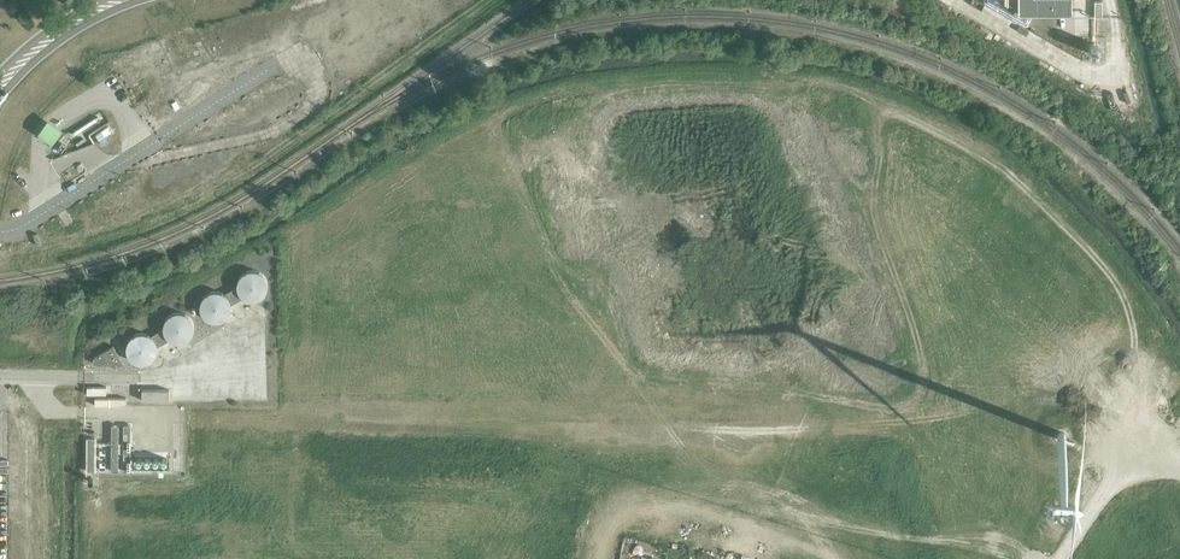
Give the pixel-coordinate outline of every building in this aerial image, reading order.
[(63,131),(48,120),(37,134),(52,145),(63,131)] [(99,123),(93,128),(97,134),(96,135),(102,144),(108,140),(105,135),(111,131),(108,126),(103,129),(99,123)] [(237,285),(237,286),(237,287),(238,289),(238,290),(239,292),(239,293),(240,294),(241,295),(242,296),(243,297),(244,297),(244,298),(245,299),(247,299),(248,300),(249,300),(251,300),(252,300),(254,300),(255,300),(257,300),(258,299),(260,299),(261,298),(262,297),(264,296),(265,295),(266,293),(266,292),(267,291),(267,289),(268,288),(268,286),(268,285),(268,283),(268,282),(267,280),(267,279),(266,277),(265,276),(264,275),(263,274),(261,272),(260,272),(259,271),(257,270),(256,270),(254,270),(253,270),(251,270),(250,270),(248,270),(246,271),(245,272),(243,273),(242,274),(241,275),(240,276),(239,278),(239,279),(238,280),(238,282),(237,283),(237,285)] [(238,289),(237,287),(237,286),(225,293),(226,294),(227,295),(228,296),(229,297),(229,299),(230,300),(231,301),(231,303),(231,304),(244,297),(243,297),(242,296),(241,295),(240,294),(239,293),(239,292),(238,290),(238,289)] [(231,306),(231,304),(231,303),(231,301),(230,300),(229,299),(229,297),(228,296),(227,295),(226,294),(225,293),(224,293),(222,292),(221,291),(219,291),(217,290),(216,290),(214,290),(213,291),(211,291),(210,292),(208,292),(207,293),(206,294),(205,295),(204,296),(203,298),(202,299),(201,300),(201,302),(201,303),(200,305),(200,306),(200,308),(201,309),(201,311),(202,312),(202,314),(203,315),(204,315),(205,317),(206,318),(207,319),(209,320),(210,320),(211,321),(213,321),(215,321),(217,321),(218,321),(220,321),(221,320),(223,320),(224,319),(225,318),(226,317),(227,316),(228,315),(229,314),(230,312),(230,311),(231,309),(231,308),(231,306)] [(194,326),(194,325),(194,323),(193,322),(193,320),(192,318),(191,317),(190,316),(189,315),(187,314),(186,313),(185,313),(183,312),(182,312),(180,312),(178,312),(177,312),(175,312),(174,313),(172,313),(171,314),(170,315),(168,316),(167,318),(166,319),(165,320),(165,322),(164,323),(164,325),(164,326),(164,328),(164,329),(164,330),(164,331),(165,333),(165,334),(166,335),(167,336),(167,337),(168,337),(168,338),(169,338),(170,339),(171,340),(172,341),(173,341),(175,342),(176,342),(178,342),(179,342),(181,342),(182,342),(184,342),(185,341),(187,340),(188,340),(189,339),(190,338),(191,337),(192,335),(193,334),(193,333),(194,331),(194,329),(194,328),(194,326)] [(164,329),(164,328),(151,335),(152,336),(153,337),(154,338),(154,339),(155,339),(156,340),(156,342),(157,344),(157,345),(158,346),(170,339),(169,338),(168,338),(168,337),(167,337),(167,336),(166,335),(165,334),(165,333),(164,331),(164,330),(164,329)] [(158,348),(158,346),(157,345),(157,344),(156,342),(156,340),(155,339),(154,339),(154,338),(153,337),(152,336),(151,335),(149,334),(148,334),(146,333),(145,333),(143,333),(141,333),(140,333),(138,333),(137,334),(135,334),(134,335),(133,336),(131,337),(130,339),(129,340),(128,341),(128,343),(127,344),(127,346),(127,347),(127,349),(127,350),(127,352),(128,353),(128,354),(129,356),(130,357),(131,358),(132,359),(133,360),(134,361),(136,362),(138,363),(139,363),(141,363),(142,363),(144,363),(146,363),(147,362),(149,362),(151,361),(152,360),(153,359),(154,358),(155,357),(156,355),(156,354),(157,352),(157,351),(158,349),(158,348)] [(124,364),(114,345),(96,355),(95,355),(95,356),(94,357),(94,358),(93,358),(93,359),(93,360),(94,361),(94,362),(95,363),(96,364),(97,364),(124,364)] [(169,389),(142,389),(142,400),(169,400),(169,389)]
